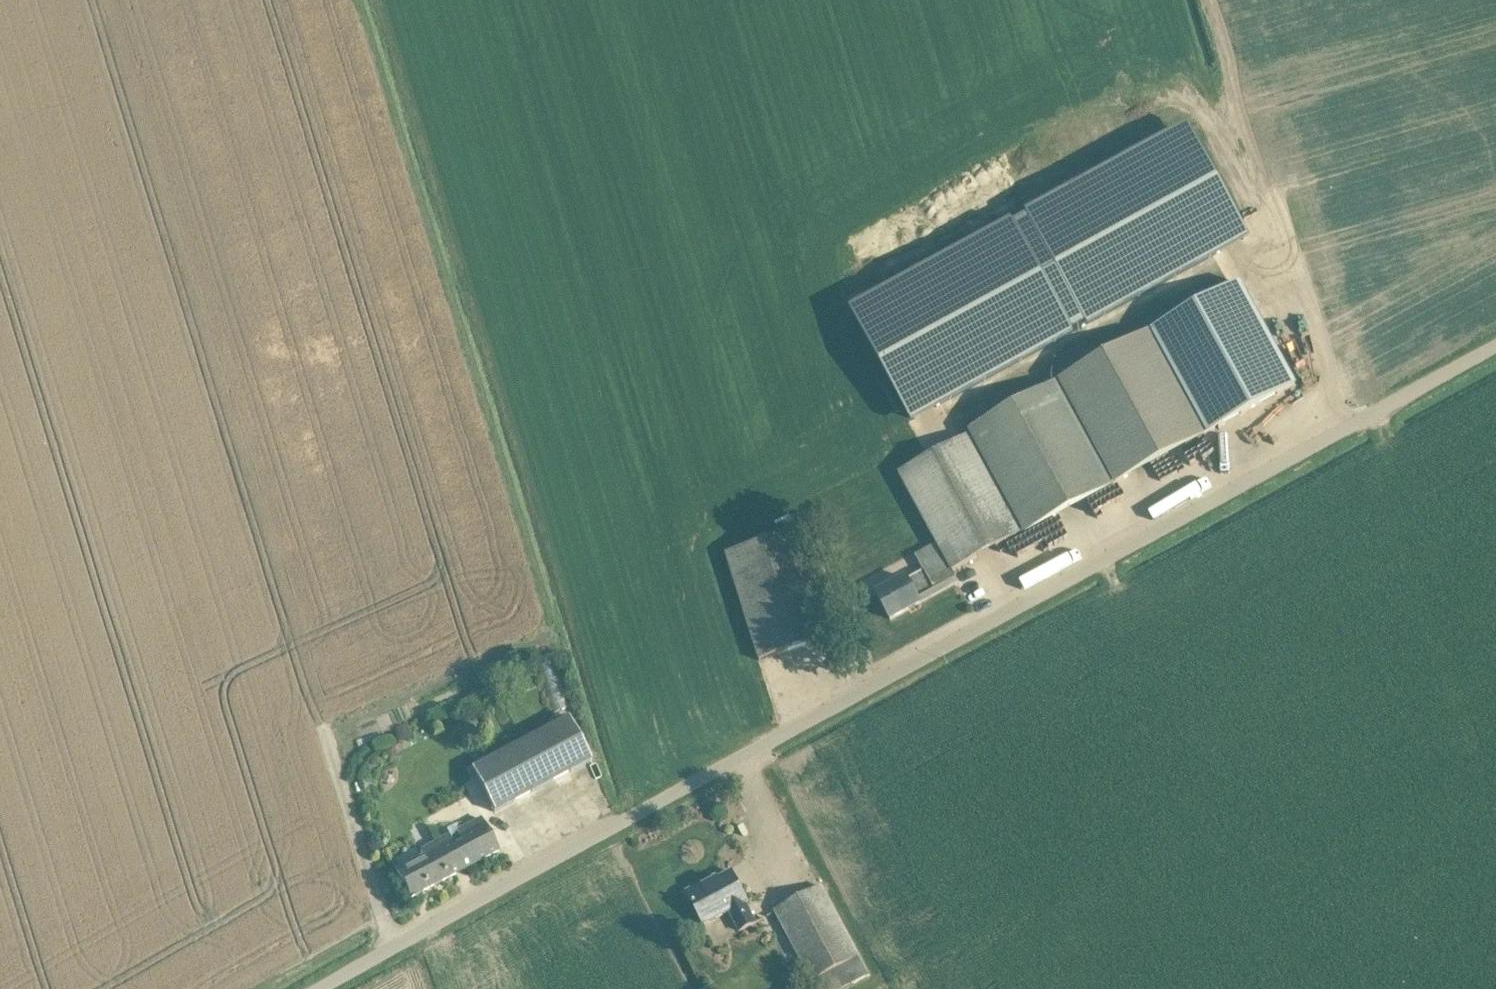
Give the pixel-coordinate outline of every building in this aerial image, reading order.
[(1187,133),(856,314),(914,421),(1245,240),(1187,133)] [(906,576),(875,593),(890,621),(958,583),(952,573),(1291,387),(1237,289),(897,475),(936,545),(915,556),(924,572),(908,580),(906,576)] [(836,638),(830,619),(802,531),(726,555),(760,662),(836,638)] [(590,762),(568,718),(471,769),(494,812),(590,762)] [(480,820),(462,829),(421,851),(424,857),(397,871),(411,898),(497,853),(480,820)] [(686,893),(704,926),(729,913),(740,932),(756,924),(745,904),(748,903),(732,873),(704,887),(703,884),(686,893)] [(831,905),(822,887),(775,912),(815,988),(844,988),(868,976),(831,905)]
